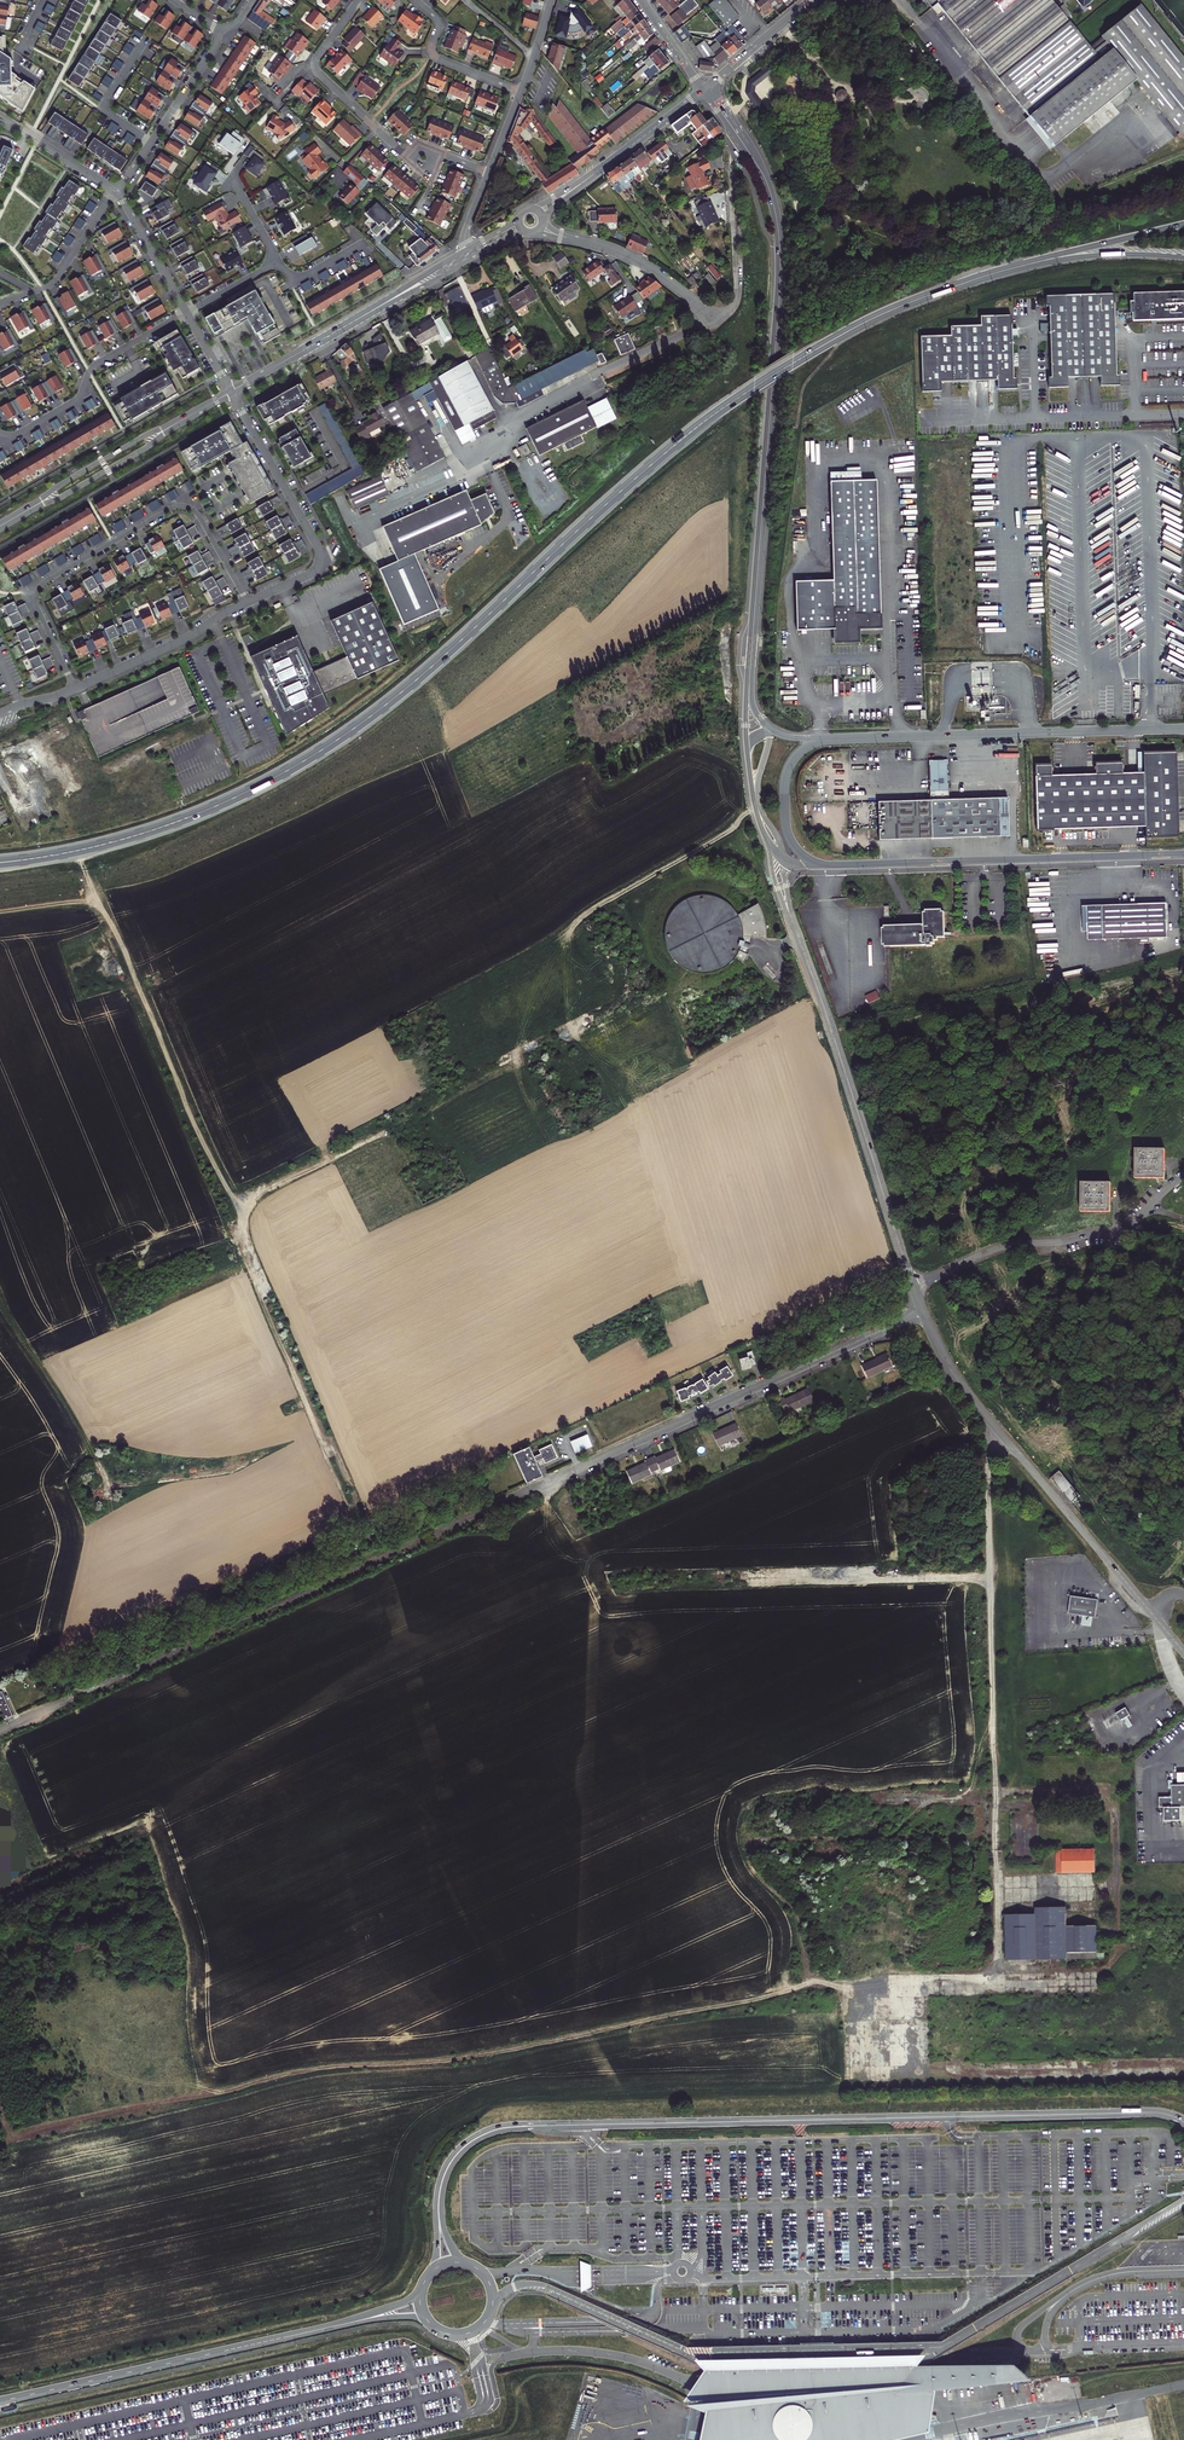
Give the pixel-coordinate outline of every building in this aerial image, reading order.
[(141,3),(143,4),(138,11),(150,19),(158,6),(150,0),(151,0),(143,0),(141,3)] [(222,1),(219,6),(222,9),(227,12),(235,0),(220,0),(222,1)] [(266,3),(262,0),(260,0),(253,11),(272,25),(275,21),(261,11),(266,3)] [(317,0),(317,5),(322,9),(325,8),(326,6),(327,7),(330,10),(332,11),(336,6),(336,5),(338,2),(340,0),(317,0)] [(384,6),(385,5),(390,9),(398,0),(377,0),(384,6)] [(634,8),(628,0),(623,0),(619,3),(616,6),(625,17),(634,8)] [(680,5),(676,0),(669,0),(661,6),(668,15),(678,7),(680,5)] [(698,5),(694,0),(686,0),(680,5),(678,7),(680,9),(670,16),(678,26),(687,18),(685,16),(698,5)] [(738,15),(726,0),(715,0),(709,5),(727,27),(731,24),(736,20),(735,20),(740,17),(738,15)] [(770,5),(766,0),(760,0),(755,4),(765,16),(769,12),(767,10),(771,6),(770,5)] [(1052,0),(924,0),(931,9),(932,8),(937,4),(943,11),(1053,147),(1136,80),(1183,139),(1183,58),(1141,5),(1101,37),(1090,48),(1066,18),(1058,8),(1052,0)] [(0,1),(0,15),(8,17),(10,3),(0,1)] [(86,7),(75,1),(70,10),(81,16),(86,7)] [(866,4),(872,11),(876,8),(870,1),(866,4)] [(55,8),(48,4),(45,8),(53,12),(55,8)] [(932,8),(938,14),(943,11),(937,4),(932,8)] [(1058,8),(1066,18),(1070,15),(1071,14),(1063,5),(1058,8)] [(622,19),(625,17),(616,6),(614,8),(620,16),(622,19)] [(383,16),(373,7),(368,12),(369,12),(367,15),(366,15),(362,19),(372,28),(377,22),(378,22),(383,16)] [(53,12),(45,8),(43,12),(51,16),(53,12)] [(171,13),(164,8),(159,15),(164,18),(168,12),(170,14),(171,13)] [(287,17),(290,13),(283,8),(280,12),(287,17)] [(617,33),(639,14),(634,8),(625,17),(622,19),(617,23),(611,28),(615,34),(617,33)] [(582,15),(576,9),(572,12),(571,13),(570,12),(568,18),(567,18),(559,16),(558,22),(556,21),(554,29),(556,29),(554,34),(563,37),(565,31),(567,32),(572,32),(576,31),(581,29),(582,28),(584,31),(590,26),(588,24),(589,23),(583,14),(582,15)] [(81,16),(70,10),(65,18),(77,25),(81,16)] [(322,22),(323,23),(326,19),(315,10),(306,22),(317,30),(322,22)] [(415,17),(406,10),(398,20),(405,25),(406,27),(408,29),(410,28),(415,32),(417,32),(423,24),(421,23),(423,20),(417,16),(415,17)] [(164,18),(159,15),(155,22),(166,30),(175,17),(170,14),(168,12),(164,18)] [(122,21),(110,14),(105,22),(116,30),(122,21)] [(522,26),(535,30),(539,17),(525,14),(522,26)] [(628,33),(644,20),(639,14),(617,33),(619,35),(626,30),(628,33)] [(77,25),(65,18),(60,27),(72,34),(77,25)] [(188,24),(181,19),(176,26),(181,29),(185,23),(187,25),(188,24)] [(636,38),(648,27),(644,20),(628,33),(624,36),(627,40),(633,34),(636,38)] [(46,26),(38,21),(36,26),(44,30),(46,26)] [(116,30),(105,22),(100,31),(111,38),(116,30)] [(181,29),(176,26),(171,33),(183,41),(188,33),(192,28),(187,25),(185,23),(181,29)] [(738,40),(742,37),(731,24),(727,27),(729,30),(726,32),(721,26),(718,29),(722,33),(737,51),(742,46),(738,40)] [(44,30),(36,26),(34,30),(42,34),(44,30)] [(593,30),(590,26),(584,31),(588,35),(593,30)] [(687,38),(690,36),(683,26),(674,33),(681,43),(687,38)] [(72,34),(60,27),(55,36),(67,42),(72,34)] [(199,32),(192,27),(192,28),(188,33),(192,36),(196,31),(199,32)] [(350,52),(365,36),(356,27),(350,33),(350,34),(348,36),(344,40),(346,42),(343,45),(350,52)] [(462,49),(467,36),(464,35),(462,34),(464,30),(456,27),(454,31),(452,35),(450,34),(444,47),(458,53),(460,48),(462,49)] [(639,46),(653,34),(648,27),(636,38),(625,47),(626,49),(628,51),(630,49),(637,43),(639,45),(639,46)] [(143,35),(135,30),(133,34),(140,39),(143,35)] [(111,38),(100,31),(94,39),(106,46),(111,38)] [(192,36),(188,33),(183,41),(195,48),(203,35),(199,32),(196,31),(192,36)] [(304,49),(309,42),(297,33),(292,40),(290,39),(285,47),(297,56),(303,48),(304,49)] [(729,57),(737,51),(722,33),(719,35),(718,34),(717,35),(714,33),(709,37),(701,35),(700,38),(712,42),(715,39),(717,42),(729,56),(729,57)] [(5,35),(0,35),(0,97),(22,114),(35,90),(11,74),(10,61),(5,57),(5,35)] [(67,42),(55,36),(50,45),(62,52),(67,42)] [(256,44),(244,36),(238,45),(250,53),(256,44)] [(647,54),(660,44),(655,37),(643,47),(647,54)] [(380,56),(395,67),(404,54),(398,50),(398,52),(396,50),(401,43),(394,38),(389,45),(388,45),(380,56)] [(481,56),(488,59),(493,45),(486,42),(485,43),(473,38),(467,52),(472,55),(473,53),(481,56)] [(106,46),(94,39),(89,47),(100,54),(106,46)] [(617,49),(622,45),(618,41),(614,45),(617,49)] [(135,48),(127,43),(125,47),(132,51),(135,48)] [(547,59),(557,72),(564,47),(552,44),(551,49),(552,49),(551,53),(548,53),(547,59)] [(250,53),(238,45),(233,53),(245,61),(250,53)] [(100,54),(89,47),(84,55),(95,63),(100,54)] [(132,51),(125,47),(122,51),(130,55),(132,51)] [(716,56),(714,53),(710,48),(707,50),(710,53),(703,58),(713,59),(716,56)] [(517,57),(498,49),(492,63),(497,65),(497,64),(511,70),(517,57)] [(585,57),(590,53),(586,49),(581,53),(581,62),(586,58),(585,57)] [(349,64),(353,60),(341,50),(335,56),(337,57),(334,60),(332,59),(327,65),(337,74),(348,63),(349,64)] [(640,76),(664,57),(658,50),(643,62),(646,65),(637,73),(640,76)] [(632,56),(629,52),(623,57),(626,61),(632,56)] [(33,62),(52,71),(56,62),(37,53),(33,62)] [(245,61),(233,53),(227,62),(239,70),(245,61)] [(95,63),(84,55),(79,64),(90,71),(95,63)] [(287,73),(293,65),(279,56),(268,71),(272,75),(279,80),(283,75),(283,76),(285,73),(287,73)] [(659,71),(669,63),(664,57),(640,76),(643,80),(650,74),(652,77),(659,71)] [(124,64),(117,59),(114,63),(122,68),(124,64)] [(179,64),(171,59),(164,70),(171,75),(177,79),(180,75),(182,72),(176,68),(179,64)] [(239,70),(227,62),(222,70),(233,77),(239,70)] [(122,68),(114,63),(112,67),(119,72),(122,68)] [(90,71),(79,64),(73,72),(84,79),(90,71)] [(182,72),(180,75),(181,75),(185,68),(179,64),(176,68),(182,72)] [(755,87),(772,73),(767,67),(748,82),(755,87)] [(171,75),(164,70),(156,82),(169,91),(172,86),(174,83),(168,80),(171,75)] [(233,77),(222,70),(216,79),(227,87),(233,77)] [(585,78),(590,74),(586,70),(581,74),(585,78)] [(429,81),(427,84),(443,90),(448,78),(439,74),(439,73),(433,71),(431,75),(429,81)] [(84,79),(73,72),(68,80),(79,88),(84,79)] [(365,77),(360,73),(352,83),(357,87),(365,77)] [(177,79),(171,75),(168,80),(174,83),(172,86),(173,87),(178,80),(177,79)] [(276,83),(279,80),(272,75),(270,79),(276,83)] [(370,78),(366,75),(365,77),(357,87),(356,89),(364,95),(365,94),(373,99),(381,88),(369,79),(370,78)] [(114,81),(106,76),(103,80),(111,84),(114,81)] [(227,87),(216,79),(210,87),(222,94),(227,87)] [(308,85),(302,79),(292,91),(298,97),(300,94),(309,102),(319,92),(310,83),(308,85)] [(111,84),(103,80),(101,84),(109,88),(111,84)] [(459,83),(453,81),(448,93),(456,96),(466,100),(467,98),(470,89),(471,89),(458,84),(459,83)] [(588,93),(592,90),(587,84),(584,81),(581,83),(588,93)] [(748,82),(746,94),(754,92),(755,87),(748,82)] [(258,93),(253,86),(239,97),(246,106),(244,107),(249,113),(261,104),(254,96),(258,93)] [(159,93),(152,88),(144,99),(152,104),(158,108),(161,103),(162,101),(157,97),(159,93)] [(844,90),(839,90),(836,93),(835,98),(839,102),(843,102),(847,99),(847,94),(844,90)] [(488,94),(480,91),(475,104),(494,112),(497,105),(496,105),(499,97),(493,95),(492,96),(488,94)] [(103,97),(95,92),(93,96),(100,101),(103,97)] [(754,92),(746,94),(760,114),(766,110),(754,92)] [(162,101),(161,103),(161,104),(166,97),(159,93),(157,97),(162,101)] [(213,104),(201,95),(198,99),(196,102),(200,105),(197,110),(206,115),(213,104)] [(152,104),(144,99),(137,111),(150,120),(153,115),(155,112),(149,109),(152,104)] [(572,164),(576,170),(585,163),(585,165),(595,157),(594,156),(600,152),(598,149),(611,139),(616,144),(657,112),(637,104),(604,130),(604,129),(590,139),(560,99),(556,108),(553,103),(548,115),(578,153),(569,160),(572,164)] [(326,104),(322,100),(312,111),(326,125),(336,114),(326,104)] [(608,118),(614,114),(609,107),(612,104),(610,101),(601,108),(605,113),(608,118)] [(158,108),(152,104),(149,109),(155,112),(153,115),(154,116),(158,109),(158,108)] [(535,114),(535,113),(529,105),(528,107),(529,107),(527,112),(520,108),(514,124),(522,127),(526,125),(531,119),(542,135),(550,146),(552,144),(556,142),(548,131),(547,132),(535,114)] [(197,110),(192,106),(187,114),(188,114),(190,112),(194,114),(197,110)] [(206,115),(197,110),(194,114),(190,112),(188,114),(185,119),(198,127),(206,115)] [(388,120),(396,128),(405,118),(397,110),(388,120)] [(698,113),(691,111),(676,123),(677,124),(672,127),(678,136),(683,132),(682,131),(692,124),(697,131),(706,124),(698,113)] [(63,118),(55,113),(48,123),(53,126),(56,129),(63,118)] [(279,118),(274,115),(268,124),(269,125),(268,126),(268,128),(271,130),(276,133),(277,134),(276,135),(279,140),(285,136),(285,135),(295,128),(290,121),(284,125),(284,124),(280,122),(280,121),(278,120),(279,118)] [(72,124),(63,118),(56,129),(60,131),(65,134),(72,124)] [(413,126),(405,118),(396,128),(404,135),(413,126)] [(432,134),(437,137),(443,123),(432,118),(427,131),(433,133),(432,134)] [(697,134),(701,131),(705,136),(718,126),(713,119),(706,124),(697,131),(692,134),(694,137),(697,135),(697,134)] [(356,131),(343,120),(334,130),(351,146),(354,143),(359,138),(361,135),(357,130),(356,131)] [(116,125),(112,122),(107,129),(111,132),(116,125)] [(454,127),(443,123),(437,137),(442,139),(443,137),(449,140),(454,127)] [(80,130),(72,124),(65,134),(70,137),(73,140),(80,130)] [(194,133),(181,124),(179,128),(177,131),(181,134),(178,139),(186,144),(194,133)] [(514,124),(512,129),(518,133),(522,127),(514,124)] [(119,127),(116,125),(111,132),(114,135),(119,127)] [(56,129),(53,126),(47,135),(50,138),(56,129)] [(718,126),(705,136),(704,137),(706,140),(700,144),(702,147),(723,132),(718,126)] [(60,131),(56,129),(50,138),(54,140),(60,131)] [(513,144),(542,183),(549,179),(548,177),(516,135),(518,133),(512,129),(507,142),(513,144)] [(89,135),(80,130),(73,140),(77,142),(82,146),(89,135)] [(463,147),(468,149),(474,135),(463,130),(457,143),(463,146),(463,147)] [(1067,139),(1073,146),(1083,138),(1078,130),(1067,139)] [(218,144),(234,155),(239,148),(238,148),(244,139),(234,131),(230,136),(226,133),(218,144)] [(132,135),(128,133),(123,140),(127,143),(132,135)] [(136,138),(132,135),(127,143),(131,145),(136,138)] [(178,139),(173,135),(168,143),(170,141),(174,143),(178,139)] [(485,139),(474,135),(468,149),(473,151),(473,150),(480,152),(485,139)] [(73,140),(70,137),(63,147),(67,149),(73,140)] [(103,144),(94,138),(87,149),(95,155),(103,144)] [(186,144),(178,139),(174,143),(170,141),(168,143),(166,147),(178,156),(186,144)] [(77,142),(73,140),(67,149),(71,152),(77,142)] [(668,149),(662,142),(648,153),(653,161),(657,158),(662,163),(669,158),(664,152),(668,149)] [(111,149),(103,144),(95,155),(104,160),(111,149)] [(311,170),(308,172),(314,179),(329,167),(325,162),(324,163),(322,165),(320,161),(321,160),(317,154),(321,151),(315,144),(309,149),(308,147),(304,150),(306,153),(301,157),(311,170)] [(361,155),(370,163),(380,152),(376,148),(375,149),(370,145),(361,155)] [(4,147),(3,150),(0,156),(0,182),(5,171),(3,170),(4,167),(6,168),(13,151),(12,150),(4,147)] [(649,158),(641,148),(635,152),(645,165),(648,163),(647,160),(649,158)] [(119,155),(111,149),(104,160),(112,165),(119,155)] [(264,158),(253,150),(248,157),(252,160),(246,169),(256,176),(265,164),(261,162),(264,158)] [(384,156),(380,152),(370,163),(379,171),(388,161),(383,157),(384,156)] [(644,166),(645,165),(635,152),(630,157),(631,158),(642,172),(645,176),(648,173),(642,165),(643,165),(644,166)] [(174,162),(162,153),(159,158),(157,160),(161,163),(158,168),(167,173),(174,162)] [(127,160),(119,155),(112,165),(120,171),(127,160)] [(159,158),(158,157),(153,165),(158,168),(161,163),(157,160),(159,158)] [(631,158),(624,163),(635,178),(638,182),(642,179),(638,175),(642,172),(631,158)] [(707,159),(698,163),(702,171),(710,167),(707,159)] [(618,167),(628,181),(629,182),(635,178),(624,163),(618,167)] [(690,187),(694,188),(697,187),(698,189),(709,185),(706,177),(704,178),(702,171),(698,163),(688,167),(692,175),(686,178),(690,187)] [(548,195),(579,174),(576,170),(572,164),(549,179),(542,183),(541,184),(548,195)] [(219,169),(212,165),(209,169),(205,166),(193,184),(206,193),(210,187),(208,186),(219,169)] [(364,178),(360,174),(350,165),(344,172),(355,182),(352,185),(352,184),(348,188),(346,188),(343,192),(343,193),(339,197),(347,204),(359,191),(355,187),(357,185),(358,185),(364,178)] [(398,170),(393,166),(384,176),(393,184),(402,174),(403,173),(399,169),(398,170)] [(628,181),(618,167),(612,171),(625,189),(631,185),(629,182),(628,181)] [(167,173),(158,168),(155,173),(151,170),(149,172),(146,177),(159,185),(167,173)] [(447,176),(445,181),(459,187),(464,175),(451,170),(448,176),(447,176)] [(618,194),(625,189),(612,171),(605,176),(615,190),(618,194)] [(410,181),(402,174),(393,184),(401,191),(410,181)] [(80,188),(69,180),(64,189),(62,187),(62,188),(75,196),(80,188)] [(411,180),(410,181),(401,191),(411,198),(419,188),(414,184),(415,183),(411,180)] [(287,198),(278,181),(262,190),(267,198),(271,196),(277,204),(283,201),(285,204),(291,201),(289,197),(287,198)] [(455,198),(459,187),(445,181),(443,186),(444,186),(442,192),(455,198)] [(158,189),(145,182),(140,190),(141,190),(140,193),(146,205),(154,200),(152,197),(158,189)] [(75,196),(62,188),(56,196),(69,205),(67,203),(73,195),(74,197),(75,196)] [(267,198),(262,190),(259,192),(263,200),(267,198)] [(69,205),(56,196),(56,197),(58,198),(53,205),(51,204),(64,213),(69,205)] [(694,203),(696,207),(709,202),(707,197),(694,203)] [(434,203),(431,208),(445,215),(451,205),(438,198),(435,204),(434,203)] [(97,206),(90,201),(87,205),(95,210),(97,206)] [(700,214),(702,215),(704,219),(703,222),(706,227),(718,222),(713,212),(715,211),(710,201),(709,202),(696,207),(700,214)] [(226,206),(223,202),(203,213),(208,221),(216,216),(222,228),(218,230),(221,235),(226,232),(225,230),(230,227),(231,229),(237,226),(236,223),(241,221),(236,212),(228,216),(223,208),(226,206)] [(169,215),(163,203),(151,209),(153,213),(152,213),(157,222),(169,215)] [(390,203),(387,207),(392,212),(402,222),(413,232),(417,228),(407,219),(390,203)] [(64,213),(51,204),(45,213),(58,222),(58,221),(56,220),(62,212),(63,213),(64,213)] [(95,210),(87,205),(85,209),(92,213),(95,210)] [(388,216),(392,212),(387,207),(382,211),(388,216)] [(429,213),(430,214),(427,219),(439,226),(445,215),(431,208),(429,213)] [(598,223),(617,222),(616,209),(598,210),(598,211),(589,212),(590,222),(598,221),(598,223)] [(288,214),(286,211),(274,219),(277,224),(278,224),(285,235),(296,229),(291,220),(293,219),(289,213),(288,214)] [(58,222),(45,213),(47,214),(42,222),(40,221),(39,221),(53,230),(58,222)] [(417,228),(420,226),(409,216),(407,219),(417,228)] [(86,223),(79,218),(76,221),(84,226),(86,223)] [(179,233),(173,220),(161,227),(164,230),(162,231),(167,240),(179,233)] [(53,230),(39,221),(34,230),(47,238),(45,237),(50,229),(52,230),(53,230)] [(84,226),(76,221),(74,225),(81,230),(84,226)] [(110,229),(108,225),(97,231),(100,235),(102,234),(108,244),(123,235),(119,229),(117,230),(115,226),(110,229)] [(248,232),(245,227),(233,233),(241,248),(253,242),(247,232),(248,232)] [(436,239),(433,243),(417,228),(413,232),(420,239),(429,247),(427,248),(432,255),(444,246),(436,239)] [(47,238),(34,230),(35,231),(31,239),(29,237),(28,238),(42,247),(47,238)] [(75,239),(68,234),(65,238),(73,243),(75,239)] [(640,238),(632,234),(626,247),(633,250),(634,250),(637,251),(637,252),(643,254),(648,243),(640,239),(640,238)] [(309,239),(306,235),(292,243),(294,248),(295,248),(298,246),(302,254),(317,246),(312,238),(309,239)] [(42,247),(28,238),(23,247),(34,254),(39,246),(41,247),(42,247)] [(73,243),(65,238),(63,242),(70,247),(73,243)] [(189,250),(183,238),(171,245),(174,248),(172,249),(177,257),(189,250)] [(417,266),(418,266),(432,255),(427,248),(429,247),(420,239),(409,248),(413,253),(409,256),(417,266)] [(121,248),(119,245),(108,251),(110,254),(113,253),(119,263),(133,255),(130,248),(128,249),(126,245),(121,248)] [(243,263),(236,250),(228,254),(229,256),(221,261),(227,271),(237,265),(238,266),(243,263)] [(64,256),(57,251),(54,255),(62,260),(64,256)] [(362,259),(358,252),(354,255),(358,262),(362,259)] [(560,268),(565,265),(564,264),(568,262),(561,252),(553,258),(560,268)] [(101,260),(97,254),(90,258),(91,259),(94,257),(97,262),(101,260)] [(62,260),(54,255),(52,259),(59,264),(62,260)] [(200,268),(193,256),(181,262),(184,266),(182,267),(187,275),(200,268)] [(107,271),(101,260),(97,262),(94,257),(91,259),(90,258),(83,261),(92,276),(101,270),(103,273),(107,271)] [(370,264),(366,257),(362,259),(366,266),(370,264)] [(141,267),(136,260),(130,264),(132,267),(137,265),(139,268),(141,267)] [(589,281),(604,271),(610,280),(608,281),(611,287),(621,279),(618,275),(617,276),(609,265),(605,268),(601,262),(600,262),(599,263),(597,261),(582,272),(589,281)] [(132,267),(130,264),(119,270),(121,274),(124,272),(129,282),(144,274),(141,267),(139,268),(137,265),(132,267)] [(383,276),(377,265),(368,270),(374,281),(383,276)] [(707,268),(717,280),(720,277),(711,265),(707,268)] [(374,281),(368,270),(359,275),(365,286),(374,281)] [(693,275),(698,283),(702,279),(697,272),(693,275)] [(87,281),(83,274),(76,278),(77,280),(80,278),(83,283),(87,281)] [(210,286),(203,274),(191,280),(194,284),(192,285),(197,293),(210,286)] [(705,277),(711,284),(715,281),(709,274),(705,277)] [(365,286),(359,275),(350,280),(357,291),(365,286)] [(697,284),(692,276),(688,280),(693,287),(697,284)] [(562,302),(563,304),(565,305),(577,297),(577,296),(575,292),(579,289),(570,277),(564,281),(565,282),(553,291),(561,302),(562,302)] [(642,283),(635,288),(643,299),(661,286),(648,277),(642,282),(642,283)] [(93,292),(87,281),(83,283),(80,278),(77,280),(76,278),(70,282),(78,297),(88,291),(89,294),(93,292)] [(357,291),(350,280),(341,285),(348,296),(357,291)] [(565,282),(564,281),(552,289),(553,291),(565,282)] [(143,286),(141,283),(130,289),(132,293),(135,291),(140,301),(155,293),(151,286),(150,287),(148,284),(143,286)] [(261,346),(280,335),(267,313),(264,315),(262,311),(264,310),(263,304),(252,284),(226,299),(229,305),(205,319),(216,338),(247,320),(248,320),(250,323),(249,324),(261,346)] [(348,296),(341,285),(333,290),(339,301),(348,296)] [(498,305),(503,302),(496,286),(476,296),(476,294),(471,296),(478,310),(482,308),(484,312),(486,313),(493,309),(492,308),(494,307),(493,305),(492,303),(497,301),(497,303),(498,305)] [(524,291),(509,300),(515,311),(536,299),(529,286),(523,289),(524,291)] [(339,301),(333,290),(324,295),(330,306),(339,301)] [(76,306),(68,292),(61,295),(62,297),(59,299),(61,304),(58,306),(64,317),(68,315),(66,312),(76,306)] [(637,292),(630,297),(636,305),(643,300),(643,299),(637,292)] [(1133,294),(1133,302),(1129,302),(1129,312),(1133,312),(1134,321),(1183,319),(1183,292),(1133,294)] [(1114,294),(1045,296),(1046,307),(1049,306),(1051,378),(1048,378),(1048,388),(1066,388),(1066,377),(1100,376),(1100,386),(1119,386),(1118,376),(1116,376),(1114,294)] [(330,306),(324,295),(315,300),(321,311),(330,306)] [(630,297),(630,296),(614,308),(621,318),(627,314),(630,319),(641,312),(636,305),(630,297)] [(321,311),(315,300),(306,305),(313,316),(321,311)] [(154,306),(151,302),(141,308),(143,312),(145,310),(151,320),(166,312),(162,305),(161,306),(159,303),(154,306)] [(49,310),(46,304),(39,308),(39,309),(43,307),(46,312),(49,310)] [(55,321),(49,310),(46,312),(43,307),(39,309),(39,308),(32,311),(40,326),(50,321),(52,323),(55,321)] [(135,321),(129,309),(116,316),(124,329),(132,324),(131,323),(135,321)] [(28,318),(25,311),(17,315),(18,316),(22,315),(25,320),(28,318)] [(25,320),(22,315),(18,316),(17,315),(11,319),(19,334),(29,328),(31,331),(34,328),(28,318),(25,320)] [(920,336),(921,391),(940,391),(940,382),(997,380),(997,390),(1016,389),(1015,379),(1012,379),(1010,315),(980,316),(980,325),(950,326),(950,335),(920,336)] [(117,331),(111,320),(98,327),(106,339),(114,335),(113,333),(117,331)] [(425,323),(410,333),(419,348),(428,343),(426,341),(438,333),(432,322),(426,325),(425,323)] [(654,328),(658,336),(665,333),(661,325),(654,328)] [(13,335),(9,329),(2,333),(3,334),(6,332),(9,337),(13,335)] [(99,341),(93,330),(80,337),(88,350),(96,345),(95,343),(99,341)] [(199,369),(177,330),(156,342),(173,372),(177,370),(183,379),(187,376),(199,369)] [(13,335),(9,337),(6,332),(3,334),(2,333),(0,334),(0,344),(4,351),(14,346),(15,348),(19,346),(13,335)] [(631,351),(635,349),(628,334),(622,337),(627,348),(629,347),(631,351)] [(511,355),(512,357),(523,349),(522,347),(518,342),(513,335),(509,338),(511,342),(505,347),(504,346),(500,349),(507,358),(511,355)] [(617,339),(614,340),(621,356),(631,351),(629,347),(627,348),(622,337),(617,339)] [(349,347),(346,344),(336,352),(345,368),(356,358),(354,353),(349,347)] [(77,359),(71,348),(59,355),(66,368),(74,363),(73,362),(77,359)] [(540,390),(594,364),(599,361),(600,365),(606,362),(602,353),(597,356),(594,349),(587,353),(585,350),(508,388),(490,349),(475,356),(494,395),(493,396),(502,404),(505,404),(505,405),(507,405),(507,404),(514,403),(516,402),(519,408),(544,396),(540,390)] [(41,355),(45,364),(51,361),(46,353),(41,355)] [(492,411),(493,411),(487,399),(467,361),(432,381),(411,394),(383,408),(392,425),(409,458),(406,460),(410,467),(413,465),(417,472),(444,457),(415,401),(423,396),(434,390),(438,399),(449,420),(454,431),(469,423),(473,430),(480,427),(481,428),(484,426),(484,425),(496,418),(492,411)] [(17,367),(14,363),(4,369),(6,373),(1,376),(3,379),(1,380),(5,387),(20,378),(14,368),(17,367)] [(199,369),(187,376),(188,378),(201,371),(199,369)] [(320,390),(336,381),(330,369),(326,371),(326,372),(314,379),(320,390)] [(178,396),(166,373),(113,404),(125,426),(178,396)] [(63,388),(56,376),(44,383),(50,394),(54,392),(55,393),(63,388)] [(50,394),(44,383),(32,390),(39,402),(48,398),(47,396),(50,394)] [(310,400),(301,384),(265,404),(265,403),(256,408),(264,421),(266,420),(269,426),(285,417),(284,416),(290,413),(291,413),(303,406),(302,405),(310,400)] [(438,399),(434,390),(423,396),(428,404),(438,399)] [(32,407),(25,394),(13,401),(19,412),(23,410),(23,411),(32,407)] [(97,406),(92,398),(88,400),(93,408),(97,406)] [(93,408),(88,400),(84,403),(89,410),(93,408)] [(614,418),(605,400),(598,404),(598,403),(594,404),(595,406),(588,409),(583,400),(526,429),(539,456),(563,443),(567,451),(584,442),(581,435),(614,418)] [(19,412),(13,401),(1,408),(8,421),(16,416),(15,414),(19,412)] [(374,405),(377,412),(371,415),(378,428),(385,424),(387,428),(392,425),(383,408),(379,402),(374,405)] [(359,463),(327,404),(318,409),(350,469),(359,463)] [(79,416),(74,409),(70,411),(75,419),(79,416)] [(75,419),(70,411),(66,413),(71,421),(75,419)] [(115,426),(108,414),(99,419),(106,431),(109,429),(109,430),(115,426)] [(378,428),(371,415),(369,416),(370,418),(371,420),(363,425),(364,425),(361,427),(367,439),(370,437),(368,433),(378,428)] [(62,426),(57,419),(53,421),(58,429),(62,426)] [(106,431),(99,419),(91,424),(97,436),(106,431)] [(58,429),(53,421),(49,423),(54,431),(58,429)] [(243,445),(230,423),(200,441),(201,442),(229,426),(241,446),(243,445)] [(97,436),(91,424),(82,430),(88,441),(92,439),(92,440),(98,436),(97,436)] [(241,446),(229,426),(201,442),(197,445),(191,448),(181,454),(193,474),(231,452),(236,460),(228,465),(244,493),(251,504),(274,491),(269,482),(268,480),(247,443),(243,445),(241,446)] [(361,442),(367,439),(361,427),(355,430),(361,442)] [(44,437),(39,429),(35,431),(40,439),(44,437)] [(88,441),(82,430),(73,435),(80,446),(88,441)] [(297,433),(296,430),(279,439),(281,442),(297,433)] [(40,439),(35,431),(31,434),(36,441),(40,439)] [(312,458),(297,433),(281,442),(277,444),(280,450),(282,448),(294,468),(312,458)] [(80,446),(73,435),(64,440),(71,451),(74,449),(74,450),(80,447),(80,446)] [(25,448),(21,440),(17,442),(21,450),(25,448)] [(71,451),(64,440),(56,445),(62,456),(71,451)] [(21,450),(17,442),(13,444),(17,452),(21,450)] [(517,459),(530,452),(526,444),(513,451),(517,459)] [(62,456),(56,445),(46,450),(53,462),(62,456)] [(1064,460),(1066,455),(1048,446),(1044,455),(1062,464),(1064,460)] [(53,462),(46,450),(37,456),(44,467),(47,465),(48,466),(53,462)] [(44,467),(37,456),(28,461),(34,473),(44,467)] [(183,471),(176,459),(167,465),(173,476),(183,471)] [(34,473),(28,461),(18,467),(25,478),(34,473)] [(364,473),(359,463),(350,469),(306,496),(311,505),(340,489),(364,473)] [(173,476),(167,465),(163,467),(163,466),(157,470),(164,482),(173,476)] [(25,478),(18,467),(10,472),(16,483),(25,478)] [(164,482),(157,470),(148,476),(155,487),(164,482)] [(16,483),(10,472),(1,477),(8,489),(14,485),(13,485),(16,483)] [(861,472),(830,473),(830,481),(861,481),(861,472)] [(155,487),(148,476),(139,481),(146,492),(155,487)] [(346,491),(354,510),(383,497),(389,495),(381,476),(346,491)] [(881,628),(876,480),(861,481),(830,481),(833,580),(795,582),(797,630),(835,629),(835,643),(859,642),(858,628),(881,628)] [(146,492),(139,481),(136,482),(130,485),(131,486),(137,497),(146,492)] [(194,489),(189,482),(185,484),(189,492),(194,489)] [(137,497),(131,486),(122,491),(129,502),(137,497)] [(179,498),(174,490),(170,493),(175,501),(179,498)] [(471,500),(466,490),(382,527),(398,562),(414,554),(481,525),(481,524),(494,513),(486,494),(471,500)] [(129,502),(122,491),(119,493),(118,492),(112,495),(113,496),(119,507),(129,502)] [(175,501),(170,493),(166,495),(171,503),(175,501)] [(119,507),(113,496),(104,501),(111,512),(119,507)] [(280,501),(278,497),(269,501),(272,507),(274,506),(273,504),(280,501)] [(111,512),(104,501),(101,503),(101,502),(95,505),(102,517),(111,512)] [(161,508),(157,501),(152,503),(157,511),(161,508)] [(269,501),(258,508),(263,517),(274,511),(272,507),(269,501)] [(157,511),(152,503),(148,506),(153,513),(157,511)] [(96,521),(89,509),(80,515),(87,526),(96,521)] [(144,519),(139,511),(135,513),(140,521),(144,519)] [(140,521),(135,513),(131,516),(136,523),(140,521)] [(87,526),(80,515),(72,519),(78,531),(87,526)] [(279,520),(277,516),(266,523),(271,531),(282,525),(279,520)] [(291,520),(289,516),(282,520),(282,519),(279,520),(282,525),(291,520)] [(78,531),(72,519),(68,522),(68,521),(62,524),(62,525),(69,536),(78,531)] [(237,520),(226,526),(229,531),(231,535),(242,529),(237,520)] [(293,524),(291,520),(282,525),(285,530),(287,529),(287,528),(293,524)] [(126,529),(122,521),(117,524),(122,531),(126,529)] [(122,531),(117,524),(113,526),(118,534),(122,531)] [(69,536),(62,525),(54,530),(60,541),(69,536)] [(285,530),(282,525),(271,531),(276,540),(287,534),(285,530)] [(179,541),(189,535),(186,531),(184,526),(173,532),(179,541)] [(197,530),(195,526),(186,531),(189,535),(197,530)] [(229,531),(226,526),(217,531),(219,535),(226,531),(227,532),(229,531)] [(60,541),(54,530),(45,535),(52,546),(60,541)] [(199,534),(197,530),(189,535),(191,539),(199,534)] [(251,543),(246,534),(234,541),(236,544),(239,550),(251,543)] [(52,546),(45,535),(42,536),(36,539),(37,540),(43,551),(52,546)] [(103,543),(98,535),(94,537),(98,545),(103,543)] [(191,539),(189,535),(179,541),(184,550),(194,544),(191,539)] [(165,548),(158,536),(149,542),(150,544),(146,546),(151,555),(155,553),(155,554),(165,548)] [(98,545),(94,537),(89,540),(94,548),(98,545)] [(43,551),(37,540),(28,544),(35,556),(43,551)] [(293,543),(291,540),(279,546),(284,555),(296,548),(293,543)] [(304,544),(302,540),(296,543),(295,542),(293,543),(296,548),(304,544)] [(255,552),(251,543),(239,550),(242,555),(244,558),(255,552)] [(35,556),(28,544),(25,546),(24,546),(18,549),(19,550),(25,561),(35,556)] [(239,550),(236,544),(234,545),(235,547),(228,550),(230,554),(239,550)] [(306,548),(304,544),(296,548),(299,554),(301,553),(300,551),(306,548)] [(85,553),(80,545),(76,548),(81,556),(85,553)] [(81,556),(76,548),(72,550),(76,558),(81,556)] [(299,554),(296,548),(284,555),(289,564),(301,557),(299,554)] [(147,560),(141,549),(131,554),(128,556),(133,566),(137,564),(138,566),(147,560)] [(25,561),(19,550),(10,555),(17,566),(25,561)] [(242,555),(239,550),(230,554),(233,558),(239,555),(240,556),(242,555)] [(193,566),(203,561),(201,557),(198,552),(188,557),(193,566)] [(211,556),(209,552),(201,557),(203,561),(211,556)] [(379,570),(404,625),(439,610),(414,554),(398,562),(379,570)] [(17,566),(10,555),(7,556),(1,559),(8,571),(17,566)] [(68,563),(63,555),(59,558),(63,566),(68,563)] [(124,558),(123,557),(114,562),(120,574),(130,568),(133,566),(128,556),(124,558)] [(214,560),(211,556),(203,561),(205,565),(214,560)] [(63,566),(59,558),(55,560),(59,568),(63,566)] [(264,567),(259,558),(247,564),(249,568),(252,573),(264,567)] [(205,565),(203,561),(193,566),(198,576),(208,570),(205,565)] [(51,573),(46,565),(42,568),(46,576),(51,573)] [(115,577),(108,565),(98,571),(99,573),(96,575),(101,584),(105,582),(105,583),(115,577)] [(269,575),(264,567),(252,573),(255,578),(257,582),(269,575)] [(46,576),(42,568),(37,570),(42,578),(46,576)] [(252,573),(249,568),(247,569),(248,570),(241,574),(244,578),(252,573)] [(255,578),(252,573),(244,578),(246,582),(252,578),(253,579),(255,578)] [(101,584),(96,575),(92,577),(83,582),(90,593),(99,588),(98,586),(101,584)] [(33,584),(28,576),(24,578),(29,586),(33,584)] [(208,592),(218,586),(216,582),(213,577),(202,583),(208,592)] [(29,586),(24,578),(20,581),(24,588),(29,586)] [(226,582),(224,578),(216,582),(218,586),(226,582)] [(228,586),(226,582),(218,586),(220,590),(228,586)] [(84,595),(77,583),(67,589),(68,591),(65,593),(70,602),(74,600),(74,601),(84,595)] [(220,590),(218,586),(208,592),(213,601),(223,596),(220,590)] [(70,602),(65,593),(52,600),(59,611),(68,606),(67,604),(70,602)] [(189,608),(184,597),(175,601),(175,602),(171,604),(176,614),(180,612),(189,608)] [(14,602),(4,607),(8,616),(19,611),(17,607),(14,602)] [(27,607),(25,603),(17,607),(19,611),(27,607)] [(168,606),(166,603),(157,608),(162,620),(176,614),(171,604),(168,606)] [(399,661),(373,603),(331,622),(347,657),(332,664),(333,667),(330,669),(328,666),(313,673),(297,637),(251,658),(261,680),(275,695),(278,703),(272,706),(286,737),(330,709),(324,696),(399,661)] [(29,612),(27,607),(19,611),(21,615),(29,612)] [(8,616),(12,626),(23,621),(21,615),(19,611),(8,616)] [(155,624),(149,611),(140,616),(141,618),(137,620),(141,630),(155,624)] [(141,630),(137,620),(133,622),(133,621),(123,625),(128,636),(141,630)] [(119,637),(114,626),(105,631),(105,632),(101,634),(106,643),(119,637)] [(16,634),(20,643),(31,638),(29,634),(27,629),(16,634)] [(40,634),(38,630),(29,634),(31,638),(40,634)] [(101,634),(101,633),(91,637),(92,638),(88,640),(93,652),(107,646),(106,643),(101,634)] [(42,638),(40,634),(31,638),(33,642),(42,638)] [(31,638),(20,643),(25,653),(35,648),(33,642),(31,638)] [(93,652),(88,640),(84,641),(74,645),(79,658),(93,652)] [(39,656),(29,660),(33,670),(43,665),(42,661),(39,656)] [(52,661),(50,657),(42,661),(43,665),(52,661)] [(33,670),(37,679),(48,675),(45,669),(43,665),(33,670)] [(89,709),(78,713),(98,758),(199,713),(179,668),(89,709)] [(275,695),(261,680),(272,706),(278,703),(275,695)] [(1051,766),(1035,767),(1037,831),(1145,828),(1145,838),(1179,837),(1176,753),(1143,755),(1143,774),(1122,775),(1122,764),(1095,765),(1095,776),(1052,777),(1051,766)] [(930,800),(878,802),(879,840),(1009,836),(1008,798),(946,800),(946,791),(948,791),(948,783),(950,783),(950,777),(948,775),(947,760),(929,760),(930,800)] [(733,959),(735,957),(743,962),(746,958),(748,954),(746,953),(747,952),(748,946),(750,940),(750,937),(765,938),(766,931),(765,928),(764,921),(763,916),(761,910),(758,903),(737,915),(736,912),(733,908),(730,905),(726,902),(724,901),(720,899),(717,897),(713,896),(707,895),(701,895),(694,896),(690,897),(685,899),(682,901),(678,904),(675,907),(671,912),(669,916),(667,919),(666,923),(665,927),(665,930),(664,934),(665,941),(667,947),(668,951),(670,954),(674,960),(679,964),(681,966),(686,969),(691,971),(695,972),(700,973),(704,973),(708,973),(712,972),(719,970),(725,967),(730,962),(733,959)] [(1167,938),(1166,904),(1161,904),(1161,903),(1157,899),(1153,903),(1153,904),(1087,906),(1088,940),(1139,939),(1140,943),(1149,943),(1149,938),(1167,938)] [(923,925),(889,926),(889,947),(923,946),(926,946),(926,947),(932,947),(931,944),(934,944),(934,940),(938,940),(938,938),(945,937),(944,912),(942,912),(942,910),(925,910),(925,912),(923,913),(924,924),(924,925),(923,925)] [(876,991),(865,995),(868,1003),(879,999),(876,991)] [(1135,1149),(1135,1178),(1165,1179),(1165,1166),(1165,1149),(1135,1149)] [(1081,1182),(1081,1212),(1110,1212),(1111,1196),(1111,1182),(1081,1182)] [(752,1351),(747,1353),(748,1357),(739,1359),(742,1370),(751,1368),(750,1366),(755,1363),(752,1358),(754,1357),(752,1351)] [(875,1360),(861,1366),(867,1378),(884,1370),(883,1370),(892,1366),(887,1353),(877,1358),(878,1359),(875,1361),(875,1360)] [(721,1373),(717,1375),(721,1380),(724,1378),(725,1380),(733,1375),(727,1366),(719,1371),(721,1373)] [(721,1380),(717,1375),(714,1372),(707,1377),(709,1380),(706,1381),(709,1386),(713,1385),(714,1386),(721,1380)] [(693,1385),(687,1387),(687,1388),(691,1395),(691,1396),(697,1394),(696,1392),(699,1391),(700,1393),(708,1388),(702,1379),(694,1384),(695,1384),(693,1385)] [(680,1401),(689,1398),(688,1396),(691,1395),(687,1388),(686,1389),(685,1388),(677,1391),(680,1401)] [(789,1410),(790,1411),(814,1401),(809,1389),(794,1395),(795,1397),(786,1401),(785,1399),(784,1398),(779,1400),(784,1412),(789,1410)] [(745,1417),(750,1429),(769,1421),(768,1419),(773,1417),(768,1405),(763,1407),(764,1409),(765,1410),(755,1415),(755,1413),(745,1417)] [(718,1447),(742,1436),(736,1423),(728,1427),(728,1428),(724,1430),(724,1428),(712,1433),(718,1447)] [(591,1446),(587,1436),(571,1442),(576,1452),(591,1446)] [(558,1458),(551,1444),(539,1450),(540,1454),(534,1457),(529,1447),(513,1454),(526,1483),(542,1476),(536,1461),(542,1458),(545,1464),(558,1458)] [(654,1456),(649,1458),(655,1470),(660,1468),(660,1470),(680,1461),(674,1449),(664,1454),(665,1456),(656,1460),(655,1458),(654,1456)] [(626,1471),(632,1483),(651,1474),(650,1472),(655,1470),(649,1458),(645,1461),(645,1462),(646,1464),(637,1468),(636,1467),(626,1471)] [(1081,1496),(1060,1471),(1051,1478),(1072,1503),(1081,1496)] [(1091,1626),(1092,1617),(1096,1618),(1098,1600),(1071,1596),(1068,1614),(1083,1616),(1081,1625),(1091,1626)] [(4,1719),(12,1716),(3,1695),(2,1696),(0,1692),(0,1706),(4,1713),(2,1714),(4,1719)] [(1127,1717),(1130,1715),(1126,1708),(1116,1713),(1120,1721),(1123,1720),(1128,1728),(1132,1725),(1127,1717)] [(1172,1784),(1171,1784),(1171,1788),(1171,1796),(1158,1796),(1159,1807),(1163,1807),(1164,1820),(1181,1820),(1181,1806),(1183,1806),(1183,1784),(1172,1784)] [(9,1867),(0,1848),(0,1871),(9,1867)] [(1057,1873),(1096,1872),(1096,1849),(1057,1850),(1057,1873)] [(1035,1913),(1005,1914),(1006,1961),(1105,1958),(1105,1953),(1097,1953),(1097,1925),(1066,1926),(1066,1907),(1035,1907),(1035,1913)] [(590,2265),(579,2259),(580,2269),(580,2274),(580,2278),(580,2283),(580,2292),(591,2286),(591,2283),(591,2278),(591,2273),(590,2269),(590,2265)] [(917,2366),(883,2367),(831,2368),(826,2368),(826,2366),(823,2366),(823,2363),(814,2363),(814,2366),(811,2366),(811,2368),(803,2369),(753,2370),(716,2370),(716,2389),(721,2388),(713,2435),(710,2436),(711,2439),(822,2439),(883,2426),(895,2423),(924,2417),(928,2390),(898,2393),(917,2366)] [(898,2393),(928,2390),(1020,2380),(1004,2364),(925,2366),(917,2366),(898,2393)] [(895,2423),(883,2426),(885,2439),(899,2439),(895,2423)]
